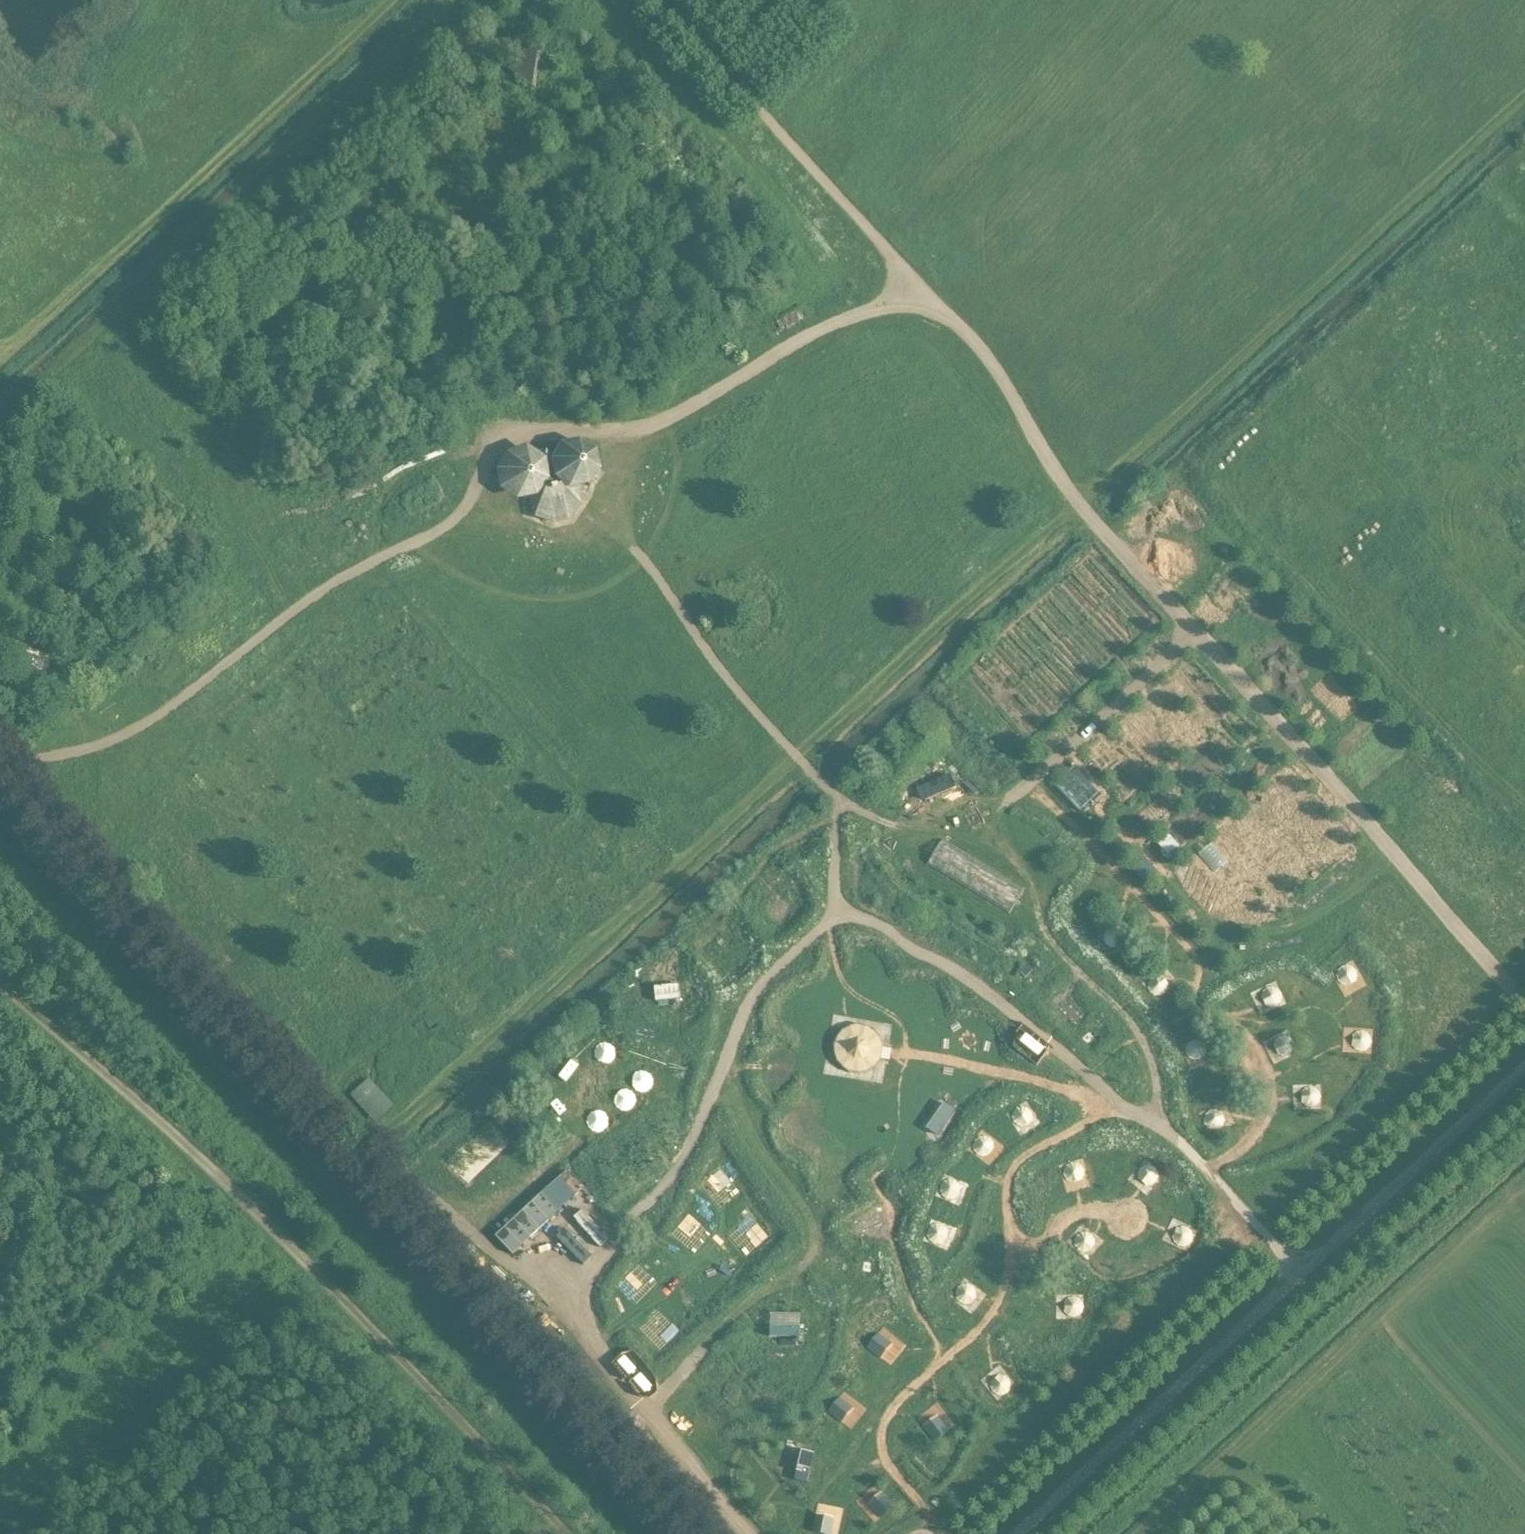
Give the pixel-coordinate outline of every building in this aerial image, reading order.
[(535,51),(523,72),(540,82),(553,61),(535,51)] [(751,331),(759,341),(772,329),(764,320),(751,331)] [(513,456),(504,469),(507,485),(521,494),(535,491),(538,504),(551,513),(567,510),(576,496),(574,483),(588,480),(597,467),(594,451),(581,442),(565,445),(563,448),(532,454),(529,452),(513,456)] [(1003,921),(1020,898),(944,840),(926,863),(1003,921)] [(653,987),(654,1000),(679,997),(678,984),(653,987)] [(598,1102),(597,1065),(583,1066),(584,1102),(598,1102)] [(371,1085),(355,1099),(381,1127),(397,1112),(371,1085)] [(798,1322),(767,1321),(767,1335),(798,1336),(798,1322)]
